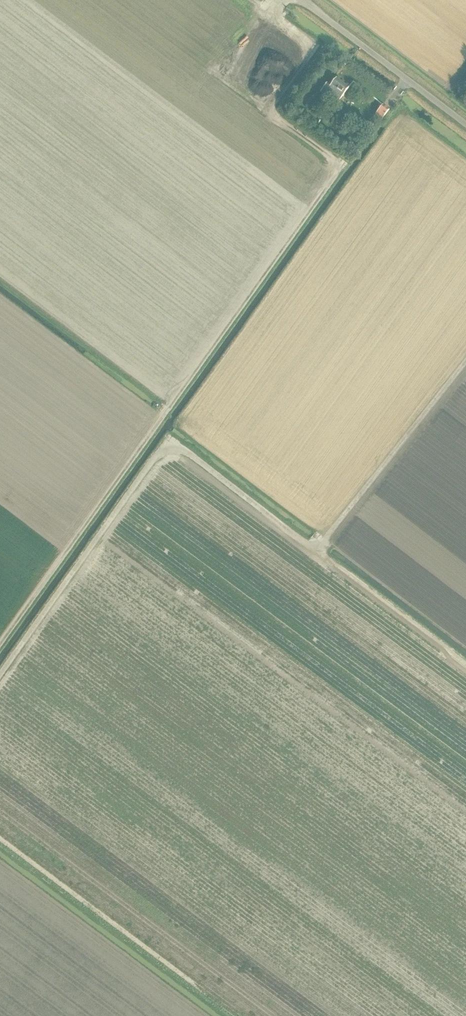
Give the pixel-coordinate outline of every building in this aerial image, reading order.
[(320,56),(317,61),(323,64),(326,60),(320,56)] [(338,102),(349,88),(336,77),(330,85),(327,83),(320,92),(323,95),(326,93),(338,102)] [(389,110),(383,105),(375,115),(381,120),(389,110)]
